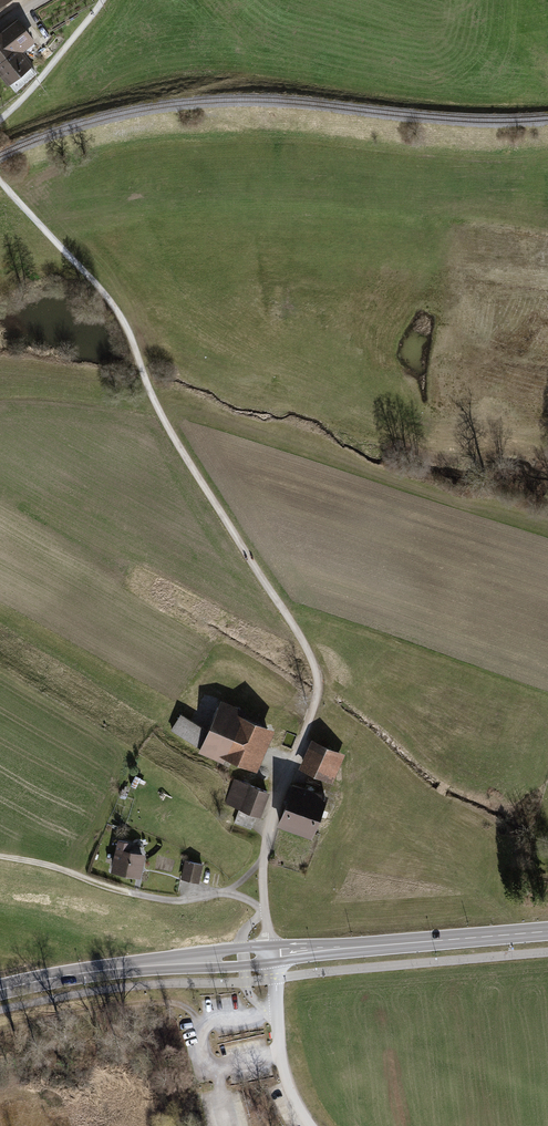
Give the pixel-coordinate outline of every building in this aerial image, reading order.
[(0,37),(0,71),(9,83),(34,64),(25,52),(36,44),(18,19),(1,31),(4,35),(0,37)] [(257,770),(275,728),(244,714),(246,709),(221,699),(208,730),(200,748),(198,752),(223,762),(225,757),(257,770)] [(181,713),(170,730),(200,748),(208,730),(181,713)] [(346,753),(312,738),(299,768),(333,783),(346,753)] [(270,791),(234,778),(225,803),(239,808),(234,822),(253,829),(258,815),(261,816),(270,791)] [(329,794),(293,781),(277,825),(312,838),(329,794)] [(131,842),(118,839),(111,871),(140,877),(146,853),(130,849),(131,842)] [(203,864),(185,860),(180,878),(199,883),(203,864)]
